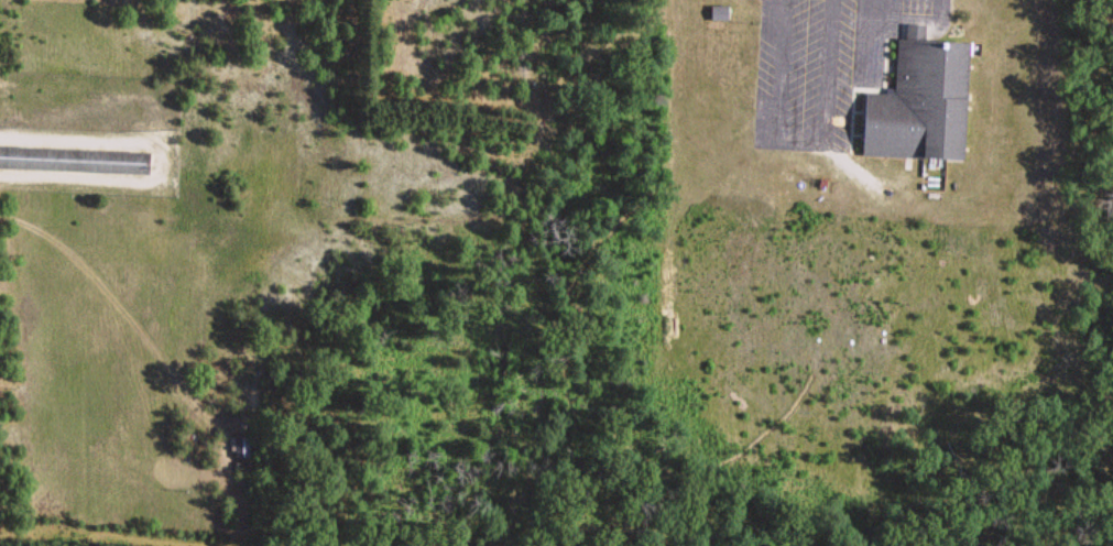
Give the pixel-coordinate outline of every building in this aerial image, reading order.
[(711,17),(725,17),(725,3),(711,3),(711,17)] [(968,39),(962,156),(860,151),(863,88),(893,89),(895,34),(901,34),(902,20),(923,21),(921,36),(968,39)] [(149,150),(0,145),(0,167),(149,171),(149,150)] [(249,455),(248,436),(235,437),(236,455),(249,455)]
